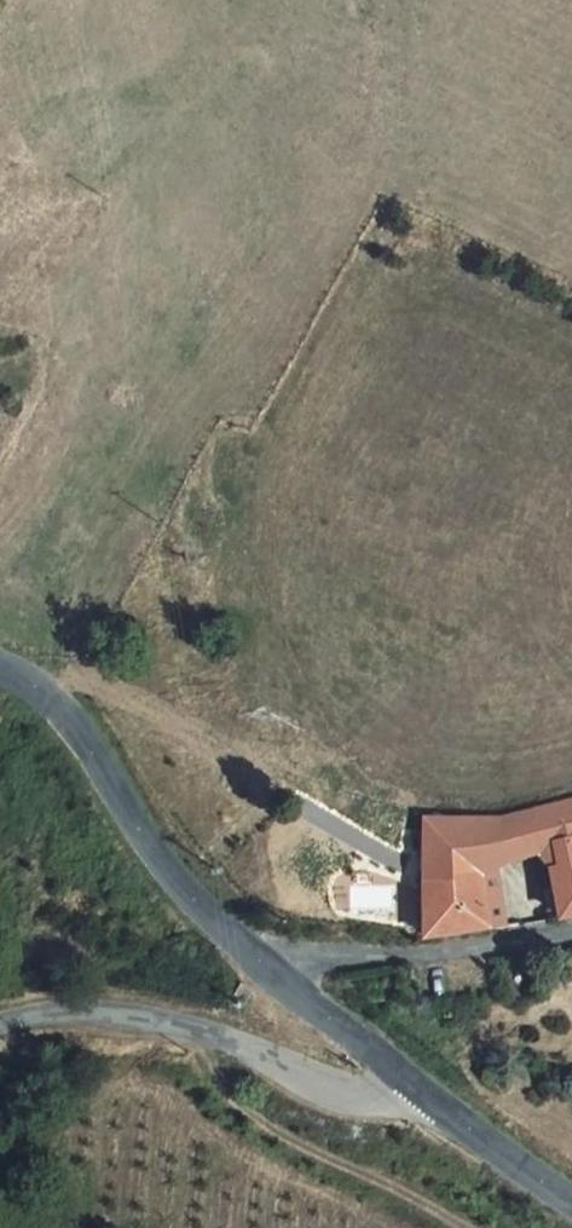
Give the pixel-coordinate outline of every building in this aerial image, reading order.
[(415,856),(418,927),(496,913),(489,869),(492,846),(510,841),(528,839),(541,856),(549,888),(552,905),(571,902),(571,790),(571,785),(493,805),(413,806),(415,856)]
